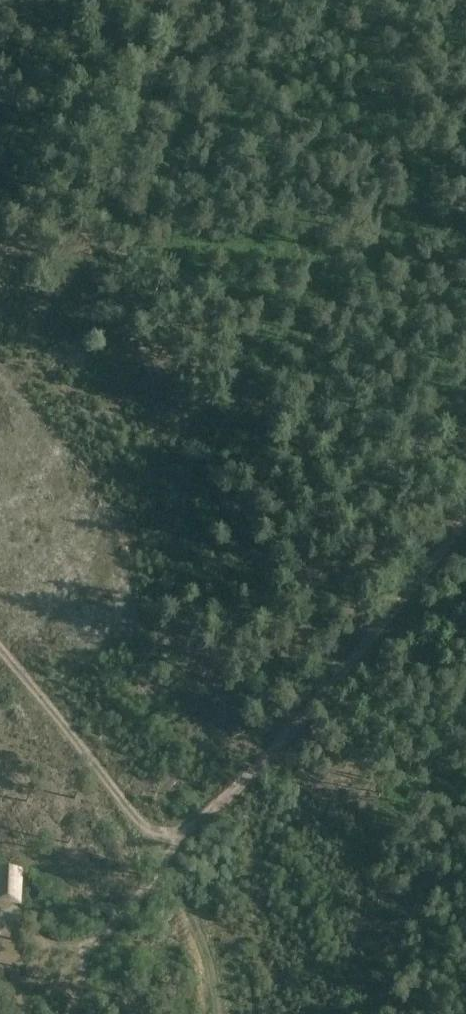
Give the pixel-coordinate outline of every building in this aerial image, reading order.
[(21,905),(21,870),(0,869),(0,905),(21,905)]
